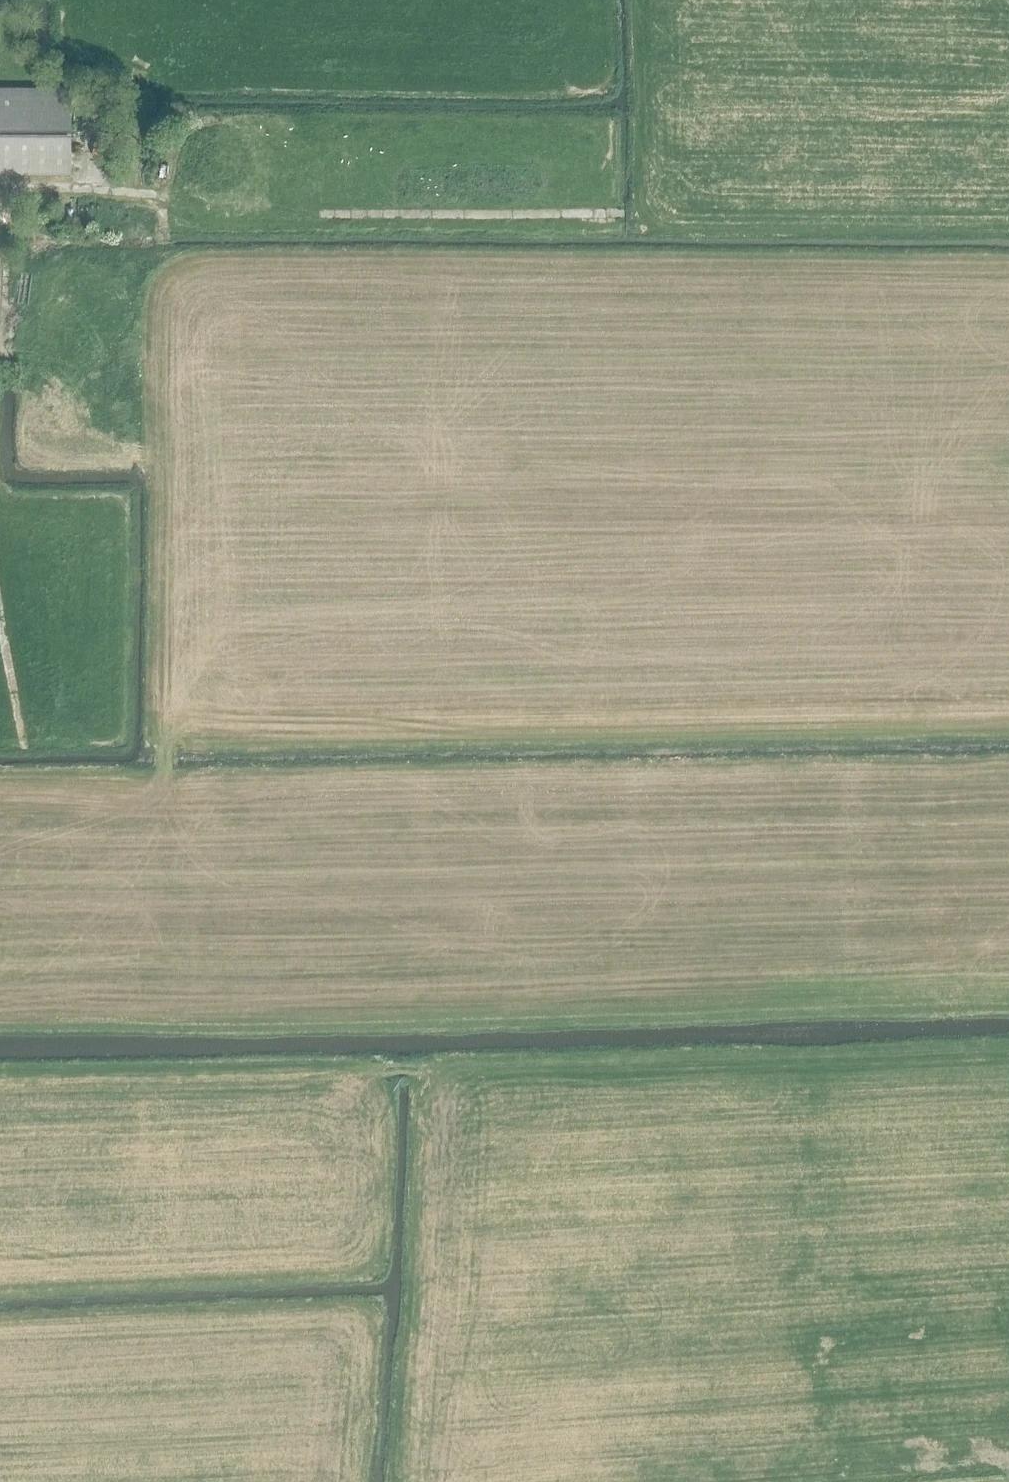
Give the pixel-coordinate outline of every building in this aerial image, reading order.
[(71,85),(0,85),(0,173),(72,173),(71,85)]
